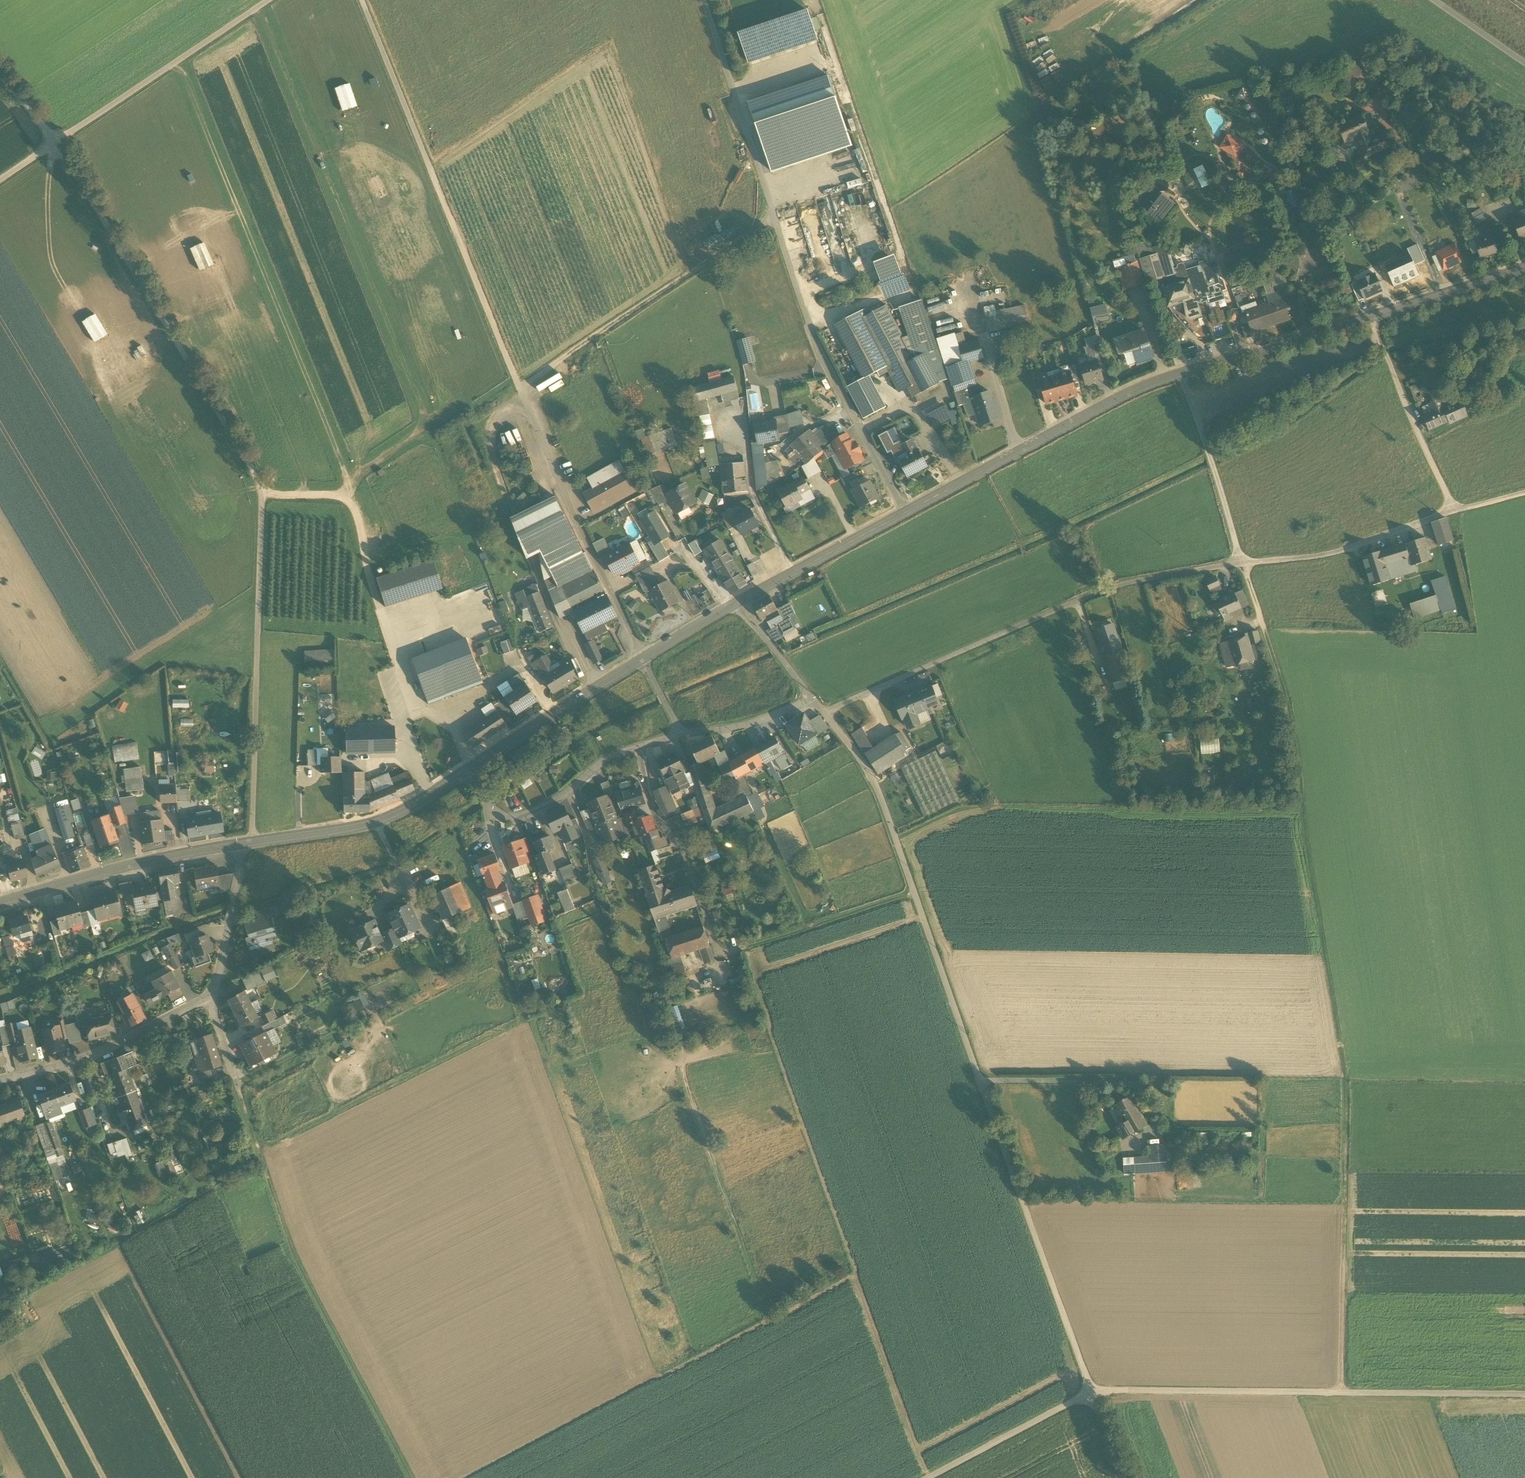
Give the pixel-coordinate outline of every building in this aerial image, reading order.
[(748,62),(817,40),(808,11),(739,34),(748,62)] [(749,103),(756,124),(836,97),(829,76),(749,103)] [(756,124),(772,172),(852,145),(836,97),(756,124)] [(1357,138),(1366,157),(1385,148),(1381,137),(1372,141),(1368,133),(1370,132),(1362,115),(1338,126),(1346,144),(1357,138)] [(1385,148),(1386,149),(1394,146),(1388,133),(1380,136),(1381,137),(1385,148)] [(1224,143),(1232,148),(1235,142),(1241,146),(1241,142),(1231,136),(1229,138),(1228,137),(1224,143)] [(1232,148),(1224,143),(1222,147),(1235,156),(1241,146),(1235,142),(1232,148)] [(1204,164),(1194,168),(1202,188),(1212,184),(1204,164)] [(1282,193),(1289,210),(1302,205),(1295,188),(1282,193)] [(1147,216),(1158,224),(1174,203),(1163,195),(1147,216)] [(1467,200),(1467,208),(1477,208),(1476,199),(1467,200)] [(1471,214),(1477,224),(1486,219),(1481,208),(1471,214)] [(1127,217),(1131,231),(1142,228),(1138,214),(1127,217)] [(1520,237),(1524,236),(1524,218),(1515,222),(1520,237)] [(1475,230),(1478,236),(1492,228),(1489,223),(1475,230)] [(1492,233),(1484,235),(1486,241),(1494,239),(1492,233)] [(1498,253),(1494,239),(1486,241),(1484,235),(1475,238),(1481,258),(1498,253)] [(1164,289),(1168,305),(1183,301),(1192,298),(1193,302),(1200,300),(1201,303),(1206,302),(1207,305),(1225,299),(1223,291),(1226,290),(1223,281),(1220,282),(1214,265),(1211,266),(1211,263),(1207,264),(1206,261),(1199,263),(1200,266),(1186,270),(1185,266),(1182,263),(1178,265),(1177,268),(1174,269),(1168,248),(1166,249),(1164,244),(1148,249),(1146,242),(1135,245),(1147,283),(1155,280),(1158,289),(1160,290),(1164,289)] [(1417,244),(1407,249),(1410,255),(1414,266),(1425,261),(1417,244)] [(1437,254),(1444,270),(1462,261),(1455,245),(1437,253),(1437,254)] [(1438,272),(1444,270),(1437,254),(1432,257),(1438,272)] [(875,263),(877,269),(897,262),(895,255),(875,263)] [(1120,259),(1123,266),(1136,262),(1134,255),(1120,259)] [(1410,255),(1385,267),(1394,288),(1403,284),(1402,282),(1418,274),(1414,266),(1410,255)] [(1259,270),(1262,279),(1284,271),(1300,265),(1296,256),(1259,270)] [(1118,268),(1123,266),(1120,259),(1113,261),(1115,269),(1118,268)] [(877,269),(882,282),(902,275),(897,262),(877,269)] [(1118,268),(1125,290),(1144,284),(1138,262),(1136,262),(1123,266),(1118,268)] [(1262,279),(1267,297),(1275,294),(1273,288),(1287,283),(1284,271),(1262,279)] [(902,275),(882,282),(879,283),(885,300),(910,290),(904,274),(902,275)] [(1356,282),(1364,299),(1382,291),(1375,274),(1356,282)] [(1310,278),(1306,283),(1312,288),(1316,283),(1310,278)] [(1346,295),(1352,292),(1347,281),(1341,283),(1346,295)] [(1364,299),(1356,282),(1351,285),(1359,301),(1364,299)] [(1267,297),(1269,304),(1284,299),(1281,292),(1275,294),(1267,297)] [(1291,319),(1284,299),(1269,304),(1266,305),(1268,310),(1272,309),(1277,324),(1291,319)] [(915,351),(911,352),(915,359),(923,354),(938,382),(947,379),(921,300),(901,307),(910,335),(915,351)] [(1187,318),(1191,320),(1202,316),(1197,301),(1200,300),(1193,302),(1184,305),(1185,308),(1185,311),(1186,314),(1186,316),(1187,318)] [(1245,314),(1245,312),(1258,308),(1255,301),(1240,306),(1243,315),(1245,314)] [(1091,308),(1093,316),(1107,312),(1106,304),(1091,308)] [(886,305),(868,315),(860,319),(888,372),(905,362),(906,363),(915,359),(911,352),(903,337),(890,311),(886,305)] [(994,305),(983,307),(987,332),(1028,324),(1024,305),(995,311),(994,305)] [(1252,332),(1277,324),(1272,309),(1268,310),(1266,305),(1258,308),(1245,312),(1245,314),(1249,325),(1252,332)] [(836,325),(864,378),(869,376),(877,371),(880,376),(888,372),(860,319),(868,315),(866,309),(836,325)] [(1210,316),(1213,325),(1224,321),(1222,312),(1219,313),(1218,310),(1212,312),(1213,315),(1210,316)] [(1107,312),(1093,316),(1095,325),(1112,321),(1110,313),(1108,313),(1107,312)] [(1243,327),(1247,337),(1253,335),(1252,332),(1249,325),(1243,327)] [(1144,329),(1131,333),(1132,337),(1143,333),(1145,332),(1144,329)] [(1161,329),(1154,332),(1157,341),(1164,339),(1161,329)] [(1136,362),(1136,363),(1154,357),(1145,332),(1143,333),(1132,337),(1119,342),(1123,353),(1124,353),(1124,355),(1128,365),(1136,362)] [(962,333),(955,335),(963,362),(970,360),(971,363),(985,358),(979,340),(966,345),(962,333)] [(1119,342),(1132,337),(1131,333),(1113,339),(1119,355),(1124,355),(1124,353),(1123,353),(1119,342)] [(910,335),(903,337),(911,352),(915,351),(910,335)] [(946,367),(963,362),(955,335),(938,341),(946,367)] [(1085,338),(1087,347),(1099,344),(1096,335),(1085,338)] [(736,342),(744,366),(756,362),(748,338),(736,342)] [(1047,344),(1040,346),(1042,352),(1049,350),(1047,344)] [(1095,356),(1102,354),(1099,344),(1087,347),(1090,357),(1095,356)] [(1024,350),(1026,357),(1034,354),(1032,348),(1024,350)] [(915,359),(906,363),(905,364),(916,383),(907,388),(910,394),(912,398),(914,400),(919,398),(917,395),(939,383),(938,382),(923,354),(915,359)] [(1097,361),(1101,374),(1107,373),(1102,354),(1095,356),(1097,361)] [(1154,357),(1136,363),(1138,366),(1155,360),(1154,357)] [(946,367),(953,387),(976,379),(971,363),(970,360),(963,362),(946,367)] [(1081,366),(1086,384),(1094,381),(1096,382),(1102,380),(1102,379),(1101,374),(1097,361),(1090,363),(1081,366)] [(899,393),(907,388),(916,383),(905,364),(906,363),(905,362),(888,372),(899,393)] [(1070,372),(1072,380),(1078,378),(1075,367),(1069,368),(1070,372)] [(1047,373),(1049,378),(1061,375),(1059,369),(1047,373)] [(1042,389),(1046,404),(1077,395),(1072,380),(1070,372),(1061,375),(1049,378),(1040,381),(1042,389)] [(848,387),(858,406),(879,395),(869,376),(864,378),(848,387)] [(691,389),(698,413),(708,411),(705,400),(722,395),(724,403),(740,398),(734,377),(691,389)] [(1033,379),(1036,390),(1042,389),(1040,381),(1038,377),(1033,379)] [(953,387),(959,406),(964,404),(972,401),(971,398),(981,395),(976,379),(953,387)] [(1410,388),(1412,394),(1423,389),(1420,384),(1410,388)] [(1425,395),(1423,389),(1412,394),(1415,400),(1425,395)] [(980,425),(980,426),(1002,418),(997,404),(994,405),(992,399),(989,392),(981,395),(971,398),(972,401),(974,407),(974,406),(977,414),(980,425)] [(886,407),(879,395),(858,406),(864,419),(886,407)] [(1428,430),(1449,421),(1443,408),(1439,399),(1428,403),(1433,413),(1423,418),(1428,430)] [(972,401),(964,404),(968,417),(977,414),(974,406),(974,407),(972,401)] [(1460,401),(1443,408),(1449,421),(1449,423),(1466,415),(1460,401)] [(949,413),(946,405),(926,415),(933,428),(951,419),(949,413)] [(949,413),(951,419),(952,424),(958,423),(954,411),(949,413)] [(787,415),(789,428),(803,424),(800,412),(787,415)] [(713,437),(712,413),(703,414),(704,438),(713,437)] [(775,421),(777,434),(790,432),(787,415),(774,418),(775,421)] [(754,443),(754,444),(763,442),(763,443),(778,440),(777,434),(775,421),(751,426),(754,443)] [(824,427),(814,435),(825,449),(834,441),(824,429),(825,428),(824,427)] [(649,435),(655,453),(678,446),(672,428),(649,435)] [(835,441),(825,428),(824,429),(834,441),(835,441)] [(894,444),(901,440),(894,428),(887,431),(894,444)] [(791,445),(795,451),(802,459),(806,464),(814,458),(823,450),(825,449),(814,435),(810,430),(791,445)] [(899,461),(898,461),(908,456),(902,444),(903,444),(901,440),(894,444),(887,431),(878,436),(888,453),(891,451),(895,460),(897,459),(899,461)] [(837,439),(842,446),(850,442),(846,434),(837,439)] [(823,450),(828,459),(832,457),(838,453),(836,449),(842,446),(837,439),(835,441),(834,441),(825,449),(823,450)] [(910,440),(903,444),(902,444),(908,456),(898,461),(899,461),(907,477),(928,466),(919,450),(916,451),(910,440)] [(853,441),(850,442),(842,446),(836,449),(838,453),(847,469),(847,468),(863,460),(859,453),(860,451),(857,445),(855,444),(853,441)] [(708,467),(708,468),(709,467),(719,465),(717,454),(715,445),(715,442),(703,444),(708,467)] [(752,450),(753,458),(764,457),(764,449),(763,443),(763,442),(754,444),(754,443),(751,444),(752,450)] [(723,444),(715,445),(717,454),(725,453),(723,444)] [(795,464),(802,459),(795,451),(788,456),(795,464)] [(850,474),(847,468),(847,469),(838,453),(832,457),(843,478),(844,478),(850,474)] [(765,462),(764,457),(753,458),(757,491),(767,485),(765,462)] [(801,467),(808,479),(821,472),(814,458),(806,464),(801,467)] [(587,478),(593,489),(625,471),(619,460),(587,478)] [(778,460),(765,462),(767,485),(785,476),(778,460)] [(722,465),(723,477),(746,475),(745,463),(722,465)] [(708,467),(701,470),(703,479),(711,478),(709,467),(708,468),(708,467)] [(636,491),(625,471),(593,489),(584,494),(593,509),(596,508),(598,511),(636,491)] [(844,478),(847,484),(849,483),(857,479),(854,472),(850,474),(844,478)] [(723,477),(724,493),(747,491),(746,475),(723,477)] [(798,501),(803,499),(801,494),(810,489),(804,478),(794,483),(794,484),(778,492),(786,508),(798,501)] [(849,483),(853,490),(869,482),(867,478),(859,482),(857,479),(849,483)] [(853,490),(862,508),(878,499),(869,482),(853,490)] [(671,500),(678,513),(689,507),(695,503),(685,484),(668,494),(667,494),(671,500)] [(650,490),(659,506),(671,500),(667,494),(668,494),(663,485),(650,490)] [(815,499),(810,489),(801,494),(803,499),(806,504),(815,499)] [(713,495),(702,490),(699,497),(701,499),(700,501),(709,505),(713,495)] [(536,500),(532,495),(529,497),(526,492),(518,497),(526,508),(536,500)] [(539,553),(545,581),(553,577),(550,570),(584,553),(556,497),(512,519),(527,558),(539,553)] [(787,514),(801,506),(798,501),(786,508),(784,509),(787,514)] [(689,507),(678,513),(682,520),(693,514),(689,507)] [(626,508),(620,512),(624,519),(630,515),(626,508)] [(737,526),(742,534),(759,525),(750,509),(734,518),(733,518),(737,526)] [(722,514),(729,530),(737,526),(733,518),(734,518),(730,510),(722,514)] [(669,536),(654,512),(641,520),(655,544),(661,541),(669,536)] [(1432,523),(1439,547),(1453,542),(1446,518),(1432,523)] [(1405,544),(1412,566),(1416,565),(1432,560),(1425,537),(1405,544)] [(593,544),(600,558),(605,556),(605,555),(611,552),(604,538),(593,544)] [(639,563),(646,559),(637,539),(629,543),(639,563)] [(704,550),(716,570),(733,560),(720,540),(704,550)] [(659,562),(670,556),(661,541),(655,544),(650,547),(659,562)] [(688,545),(695,556),(702,552),(695,541),(688,545)] [(605,556),(616,576),(631,568),(639,564),(639,563),(629,543),(611,552),(605,555),(605,556)] [(1405,544),(1381,551),(1390,580),(1418,571),(1416,565),(1412,566),(1405,544)] [(1371,586),(1390,580),(1381,551),(1362,557),(1371,586)] [(558,587),(561,586),(594,570),(586,552),(584,553),(550,570),(553,577),(558,587)] [(634,575),(635,574),(650,567),(646,559),(639,563),(639,564),(631,568),(634,575)] [(376,578),(385,607),(442,589),(433,560),(376,578)] [(747,584),(733,560),(716,570),(720,577),(721,577),(731,594),(747,584)] [(748,566),(754,578),(759,575),(753,563),(748,566)] [(656,577),(650,567),(635,574),(641,585),(655,578),(656,577)] [(754,578),(749,568),(743,571),(748,581),(754,578)] [(607,596),(594,570),(561,586),(574,611),(570,613),(571,613),(573,618),(576,617),(574,613),(607,596)] [(545,581),(560,618),(571,613),(570,613),(574,611),(561,586),(558,587),(553,577),(545,581)] [(1213,589),(1215,592),(1221,590),(1215,577),(1206,581),(1210,590),(1213,589)] [(1436,595),(1439,604),(1452,600),(1445,577),(1431,581),(1436,595)] [(645,594),(651,591),(651,590),(659,586),(655,578),(641,585),(645,594)] [(668,581),(659,586),(651,590),(651,591),(662,611),(679,603),(668,581)] [(537,585),(523,591),(529,607),(535,621),(549,615),(537,585)] [(683,592),(688,601),(693,598),(688,589),(683,592)] [(1235,594),(1242,608),(1249,605),(1242,590),(1235,594)] [(523,610),(529,607),(523,591),(515,594),(522,610),(523,610)] [(1222,614),(1225,621),(1232,617),(1230,614),(1242,608),(1235,594),(1235,593),(1218,601),(1216,602),(1216,603),(1212,605),(1218,616),(1222,614)] [(761,619),(778,610),(777,609),(770,595),(753,605),(761,619)] [(1415,619),(1441,610),(1439,604),(1436,595),(1410,604),(1415,619)] [(576,617),(584,633),(604,623),(617,617),(607,596),(574,613),(576,617)] [(634,600),(629,606),(635,611),(640,605),(634,600)] [(1456,609),(1452,600),(1439,604),(1441,610),(1442,613),(1456,609)] [(509,612),(505,601),(499,603),(504,614),(509,612)] [(778,610),(783,620),(790,617),(795,614),(790,603),(777,609),(778,610)] [(535,621),(529,607),(523,610),(523,622),(527,620),(533,622),(537,634),(540,633),(535,621)] [(783,620),(778,610),(761,619),(762,621),(766,619),(771,628),(777,625),(784,621),(783,620)] [(790,617),(794,625),(799,622),(795,614),(790,617)] [(535,621),(540,633),(554,627),(549,615),(535,621)] [(777,625),(783,635),(796,628),(794,625),(790,617),(783,620),(784,621),(777,625)] [(605,625),(604,623),(584,633),(587,638),(603,630),(605,625)] [(501,624),(489,629),(491,634),(503,630),(501,624)] [(767,631),(775,641),(784,637),(783,635),(777,625),(771,628),(771,629),(767,631)] [(1106,656),(1121,651),(1113,626),(1098,631),(1102,645),(1099,646),(1101,654),(1105,653),(1106,656)] [(799,635),(796,628),(783,635),(784,637),(787,642),(799,635)] [(1248,637),(1250,644),(1260,642),(1257,631),(1242,635),(1243,638),(1248,637)] [(1239,664),(1241,670),(1250,668),(1248,662),(1255,660),(1250,644),(1248,637),(1243,638),(1220,644),(1227,667),(1239,664)] [(516,650),(512,639),(501,642),(505,654),(516,650)] [(411,661),(427,704),(484,683),(467,640),(411,661)] [(586,645),(595,663),(602,659),(593,641),(586,645)] [(487,646),(476,650),(479,656),(489,652),(487,646)] [(303,652),(304,668),(334,666),(333,650),(303,652)] [(526,654),(530,661),(537,658),(533,650),(526,654)] [(1104,657),(1108,669),(1127,663),(1123,651),(1121,651),(1106,656),(1104,657)] [(543,672),(546,678),(552,674),(549,668),(552,666),(546,656),(537,661),(543,672)] [(532,663),(537,674),(543,672),(537,661),(532,663)] [(559,662),(552,666),(555,672),(562,668),(559,662)] [(545,678),(554,692),(578,679),(571,663),(562,668),(555,672),(552,674),(546,678),(545,678)] [(1108,669),(1112,682),(1124,678),(1131,676),(1127,663),(1108,669)] [(509,681),(517,692),(528,685),(520,673),(509,681)] [(1127,687),(1124,678),(1112,682),(1115,691),(1127,687)] [(499,687),(507,699),(517,692),(509,681),(499,687)] [(938,684),(931,686),(936,697),(942,695),(938,684)] [(538,701),(528,685),(517,692),(507,699),(517,714),(538,701)] [(936,697),(931,686),(919,691),(927,709),(939,704),(936,697)] [(904,718),(908,728),(919,724),(915,714),(927,709),(919,691),(895,701),(903,719),(904,718)] [(1196,698),(1176,700),(1176,706),(1182,705),(1182,707),(1193,706),(1193,704),(1197,704),(1196,698)] [(173,699),(173,707),(189,707),(189,699),(173,699)] [(118,709),(123,711),(127,704),(122,701),(118,709)] [(487,717),(497,710),(492,702),(482,709),(487,717)] [(915,714),(919,724),(931,719),(927,709),(915,714)] [(321,716),(328,723),(335,717),(328,710),(321,716)] [(464,732),(465,734),(499,712),(497,710),(487,717),(464,732)] [(465,734),(474,748),(508,726),(499,712),(465,734)] [(787,724),(801,746),(803,745),(816,737),(818,735),(817,735),(809,721),(804,714),(787,724)] [(819,715),(809,721),(817,735),(829,728),(819,715)] [(852,734),(865,754),(874,749),(866,736),(867,735),(862,727),(852,734)] [(344,730),(345,754),(394,753),(393,729),(345,730),(344,730)] [(900,732),(896,734),(874,749),(865,754),(878,775),(909,755),(906,751),(911,748),(900,732)] [(708,759),(715,756),(721,753),(720,753),(712,735),(691,746),(699,763),(708,759)] [(1218,736),(1200,738),(1202,754),(1220,752),(1218,736)] [(816,737),(803,745),(808,752),(821,744),(816,737)] [(775,738),(756,749),(761,758),(760,758),(764,764),(770,761),(774,758),(784,753),(775,738)] [(113,761),(139,759),(138,743),(113,744),(113,761)] [(31,753),(41,760),(45,753),(35,747),(31,753)] [(316,749),(316,750),(317,750),(317,765),(320,765),(320,757),(328,757),(327,751),(327,749),(316,749)] [(756,749),(743,756),(751,771),(753,770),(754,773),(759,771),(757,768),(764,764),(760,758),(761,758),(756,749)] [(308,766),(317,765),(317,750),(316,750),(307,751),(308,766)] [(725,751),(720,753),(721,753),(715,756),(718,763),(727,781),(735,778),(737,777),(730,763),(725,751)] [(901,768),(924,817),(959,800),(936,751),(901,768)] [(658,761),(666,778),(677,773),(677,774),(683,771),(684,771),(685,771),(680,762),(676,752),(658,761)] [(774,758),(782,770),(791,765),(784,753),(774,758)] [(321,773),(340,773),(340,757),(335,757),(335,756),(333,756),(333,757),(328,757),(320,757),(320,765),(321,773)] [(718,763),(715,756),(708,759),(711,767),(718,763)] [(743,756),(736,759),(745,775),(751,771),(743,756)] [(684,771),(686,774),(691,772),(690,767),(686,759),(680,762),(685,771),(684,771)] [(736,759),(730,763),(737,777),(737,779),(745,775),(736,759)] [(764,764),(771,776),(773,775),(776,773),(770,761),(764,764)] [(214,762),(204,762),(204,773),(214,772),(214,762)] [(703,774),(699,763),(690,767),(691,772),(693,778),(703,774)] [(124,770),(127,792),(143,789),(140,768),(124,770)] [(545,770),(539,774),(543,780),(549,776),(545,770)] [(666,778),(670,787),(679,783),(681,788),(689,785),(683,771),(677,774),(677,773),(666,778)] [(683,771),(689,785),(694,782),(693,778),(691,772),(686,774),(684,771),(683,771)] [(46,772),(46,780),(54,781),(55,773),(46,772)] [(342,773),(343,798),(365,795),(363,772),(342,773)] [(406,772),(390,779),(398,797),(414,789),(406,772)] [(375,783),(390,777),(388,773),(370,780),(375,792),(378,790),(375,783)] [(773,775),(776,782),(781,780),(778,773),(773,775)] [(710,831),(720,826),(715,810),(703,774),(693,778),(694,782),(702,806),(703,810),(704,814),(707,820),(710,831)] [(739,800),(736,801),(742,816),(743,815),(753,811),(759,809),(752,795),(752,794),(745,775),(737,779),(737,777),(735,778),(741,794),(737,796),(739,800)] [(398,799),(398,797),(390,779),(390,777),(375,783),(378,790),(375,792),(374,793),(379,807),(398,799)] [(521,784),(524,789),(533,783),(529,779),(521,784)] [(619,784),(621,791),(632,787),(629,780),(619,784)] [(601,784),(606,797),(608,796),(613,794),(608,781),(601,784)] [(672,793),(681,788),(679,783),(670,787),(672,793)] [(158,786),(160,803),(176,802),(175,790),(175,785),(173,785),(174,788),(162,789),(161,786),(158,786)] [(615,793),(622,813),(631,810),(630,808),(632,807),(645,803),(639,785),(632,787),(621,791),(615,793)] [(658,810),(660,817),(676,810),(667,786),(653,791),(661,809),(658,810)] [(175,790),(176,802),(190,801),(189,789),(175,790)] [(752,795),(759,809),(761,808),(764,806),(758,792),(752,795)] [(369,811),(379,807),(374,793),(368,796),(368,799),(369,811)] [(369,813),(369,811),(368,799),(368,796),(365,795),(343,798),(344,812),(369,813)] [(121,805),(119,798),(118,796),(104,801),(107,810),(121,805)] [(121,805),(124,816),(136,814),(133,796),(119,798),(121,805)] [(593,817),(597,826),(615,818),(617,817),(608,796),(606,797),(588,804),(590,809),(593,817)] [(70,801),(73,811),(81,808),(78,799),(70,801)] [(224,802),(225,810),(246,808),(245,800),(236,801),(228,802),(224,802)] [(736,801),(715,810),(720,826),(742,816),(736,801)] [(64,836),(70,850),(82,845),(79,836),(69,805),(55,811),(64,836)] [(108,814),(113,827),(126,823),(124,816),(121,805),(107,810),(108,814)] [(702,806),(693,810),(695,816),(696,817),(698,816),(704,814),(703,810),(702,806)] [(560,829),(566,843),(578,837),(570,821),(564,808),(547,815),(554,831),(560,829)] [(759,809),(753,811),(756,816),(758,820),(765,817),(761,808),(759,809)] [(8,811),(11,823),(20,820),(17,809),(8,811)] [(584,821),(593,817),(590,809),(580,813),(584,821)] [(622,813),(627,827),(632,825),(631,823),(638,820),(634,809),(631,810),(622,813)] [(211,810),(195,812),(197,820),(212,818),(211,810)] [(693,810),(681,814),(684,821),(687,819),(695,816),(693,810)] [(753,811),(743,815),(746,821),(756,816),(753,811)] [(187,822),(189,838),(223,833),(220,816),(212,818),(197,820),(195,812),(189,813),(190,821),(187,822)] [(91,820),(100,848),(118,842),(113,827),(108,814),(91,820)] [(698,816),(700,823),(707,820),(704,814),(698,816)] [(29,844),(35,858),(53,849),(44,831),(42,832),(41,830),(33,833),(30,826),(38,823),(36,816),(20,820),(25,837),(26,840),(26,843),(29,844)] [(637,838),(644,835),(655,830),(650,816),(638,820),(631,823),(632,825),(637,838)] [(696,817),(695,816),(687,819),(690,825),(698,821),(696,817)] [(584,821),(588,831),(597,826),(593,817),(584,821)] [(616,820),(623,837),(629,834),(622,817),(616,820)] [(570,821),(578,837),(583,835),(576,818),(570,821)] [(616,820),(615,818),(597,826),(604,845),(605,844),(604,842),(621,835),(622,837),(623,837),(616,820)] [(11,823),(15,839),(25,837),(20,820),(11,823)] [(140,823),(143,844),(174,841),(173,832),(162,833),(160,820),(150,822),(140,823)] [(667,845),(664,837),(660,838),(658,831),(657,829),(655,830),(644,835),(651,852),(657,849),(667,846),(667,845)] [(82,838),(86,850),(94,848),(90,835),(82,838)] [(604,842),(605,844),(622,837),(621,835),(604,842)] [(535,842),(539,854),(539,855),(549,851),(555,849),(550,836),(535,842)] [(526,839),(520,841),(524,852),(530,850),(526,839)] [(703,842),(707,853),(717,849),(713,839),(703,842)] [(505,847),(512,868),(527,863),(528,862),(524,852),(520,841),(505,847)] [(657,849),(660,861),(674,857),(671,844),(667,845),(667,846),(657,849)] [(2,850),(4,856),(13,853),(12,847),(2,850)] [(63,857),(70,874),(90,867),(84,848),(63,857)] [(31,860),(38,876),(60,865),(53,849),(35,858),(31,860)] [(660,861),(657,849),(651,852),(656,865),(661,863),(660,861)] [(717,850),(703,854),(706,862),(720,857),(717,850)] [(556,870),(549,851),(539,855),(539,854),(534,856),(542,875),(556,870)] [(4,856),(6,864),(16,862),(13,853),(4,856)] [(495,854),(479,860),(480,863),(484,874),(489,888),(490,889),(501,885),(500,884),(496,873),(501,871),(495,854)] [(593,860),(600,879),(601,878),(610,875),(609,871),(603,856),(593,860)] [(22,860),(16,862),(6,864),(6,865),(11,881),(27,876),(22,860)] [(484,874),(480,863),(474,866),(478,877),(484,874)] [(527,863),(512,868),(516,878),(530,873),(527,863)] [(559,869),(565,882),(578,877),(572,864),(559,869)] [(639,871),(647,894),(664,888),(656,865),(639,871)] [(160,886),(162,885),(173,883),(179,882),(176,866),(157,870),(160,886)] [(193,869),(197,890),(219,886),(220,886),(218,876),(216,866),(193,869)] [(219,886),(221,893),(230,891),(234,873),(218,876),(220,886),(219,886)] [(611,880),(610,875),(601,878),(604,885),(612,882),(611,880)] [(119,886),(123,901),(135,899),(132,887),(136,887),(135,883),(119,886)] [(176,899),(173,883),(162,885),(165,902),(176,899)] [(458,883),(449,887),(460,912),(470,908),(458,883)] [(491,900),(495,913),(513,906),(512,905),(505,883),(500,884),(501,885),(490,889),(489,888),(487,890),(491,900)] [(135,899),(137,911),(146,910),(146,907),(157,905),(153,885),(140,887),(140,886),(136,887),(132,887),(135,899)] [(664,888),(647,894),(646,894),(662,940),(672,937),(667,922),(665,915),(696,905),(690,886),(671,892),(664,888)] [(454,915),(460,912),(449,887),(431,895),(442,920),(454,915)] [(723,890),(726,900),(734,897),(730,887),(723,890)] [(558,893),(566,912),(575,908),(567,889),(558,893)] [(95,909),(99,921),(112,917),(111,914),(120,911),(115,892),(92,899),(95,909)] [(537,896),(523,901),(528,916),(530,920),(544,915),(537,896)] [(165,902),(168,916),(179,914),(176,899),(165,902)] [(495,913),(491,900),(485,902),(489,915),(495,913)] [(76,901),(65,904),(71,926),(82,923),(83,923),(80,913),(76,901)] [(518,920),(528,916),(523,901),(515,904),(518,912),(515,913),(518,920)] [(60,930),(71,926),(65,904),(53,907),(57,920),(59,930),(60,930)] [(393,929),(397,938),(419,927),(409,905),(386,915),(393,929)] [(256,914),(258,921),(271,917),(282,914),(279,906),(256,914)] [(95,909),(87,911),(91,926),(100,923),(99,921),(95,909)] [(83,928),(91,926),(87,911),(80,913),(83,923),(82,923),(83,928)] [(442,920),(446,927),(452,924),(457,922),(454,915),(442,920)] [(544,915),(530,920),(532,925),(546,920),(544,915)] [(20,935),(21,940),(25,939),(29,938),(32,937),(27,917),(9,922),(14,937),(20,935)] [(250,943),(251,943),(269,937),(277,935),(271,917),(258,921),(245,926),(250,943)] [(50,922),(54,936),(61,934),(60,930),(59,930),(57,920),(50,922)] [(351,931),(360,951),(382,941),(383,941),(380,935),(374,921),(351,931)] [(446,927),(449,935),(456,932),(452,924),(446,927)] [(680,956),(702,949),(709,946),(710,946),(703,927),(672,937),(662,940),(669,959),(680,956)] [(184,935),(187,943),(190,942),(190,941),(202,937),(199,929),(184,935)] [(382,941),(386,950),(400,944),(397,938),(393,929),(380,935),(383,941),(382,941)] [(2,936),(6,950),(13,949),(8,934),(2,936)] [(166,939),(169,945),(170,946),(182,942),(179,934),(171,937),(166,939)] [(190,942),(195,956),(196,957),(207,953),(212,951),(206,935),(202,937),(190,941),(190,942)] [(273,950),(269,937),(251,943),(255,955),(273,950)] [(161,949),(167,960),(169,960),(175,956),(173,952),(170,946),(169,945),(161,949)] [(714,960),(709,946),(702,949),(707,963),(714,960)] [(149,950),(141,954),(142,955),(146,962),(153,958),(149,950)] [(210,961),(207,953),(196,957),(195,956),(192,958),(195,967),(210,961)] [(169,960),(175,970),(181,967),(175,956),(169,960)] [(669,959),(673,973),(685,970),(683,962),(680,956),(669,959)] [(272,965),(261,970),(265,982),(276,977),(272,965)] [(143,978),(147,984),(153,981),(170,972),(167,966),(143,978)] [(259,970),(254,972),(258,980),(257,980),(259,985),(265,983),(259,970)] [(170,972),(153,981),(162,997),(167,994),(179,988),(170,972)] [(246,986),(257,980),(258,980),(254,972),(243,978),(246,986)] [(532,980),(536,990),(541,988),(538,979),(532,980)] [(149,1004),(162,997),(153,981),(147,984),(141,988),(149,1004)] [(183,995),(179,988),(167,994),(171,1001),(183,995)] [(54,990),(46,990),(46,1001),(54,1000),(54,990)] [(132,996),(136,1005),(142,1002),(135,990),(130,993),(132,996)] [(229,1002),(234,1012),(248,1005),(245,999),(247,998),(243,991),(235,995),(237,998),(229,1002)] [(358,997),(359,1000),(362,1007),(369,1004),(364,994),(358,997)] [(123,1015),(129,1026),(143,1018),(136,1005),(132,996),(120,1003),(126,1014),(123,1015)] [(7,1002),(8,1009),(15,1008),(13,999),(7,1002)] [(256,1000),(248,1005),(251,1011),(253,1010),(255,1014),(261,1011),(256,1000)] [(353,1002),(349,1004),(354,1015),(358,1013),(364,1010),(362,1007),(359,1000),(353,1002)] [(7,1002),(0,1004),(2,1013),(9,1012),(8,1009),(7,1002)] [(251,1011),(248,1005),(234,1012),(241,1026),(257,1018),(255,1014),(253,1010),(251,1011)] [(678,1005),(671,1008),(679,1030),(686,1028),(678,1005)] [(261,1017),(264,1024),(273,1020),(272,1019),(276,1017),(273,1011),(261,1017)] [(286,1014),(276,1019),(279,1024),(288,1020),(286,1014)] [(335,1015),(336,1024),(346,1023),(345,1015),(335,1015)] [(86,1027),(89,1039),(114,1033),(112,1024),(111,1024),(109,1016),(90,1020),(88,1019),(85,1020),(83,1023),(84,1026),(86,1027)] [(262,1026),(265,1032),(273,1028),(279,1024),(276,1019),(262,1026)] [(27,1020),(15,1023),(17,1031),(29,1028),(27,1020)] [(61,1039),(68,1038),(65,1027),(63,1020),(57,1022),(58,1027),(58,1026),(61,1039)] [(15,1023),(5,1025),(6,1026),(9,1041),(15,1040),(13,1032),(17,1031),(15,1023)] [(76,1024),(65,1027),(68,1038),(69,1043),(81,1040),(76,1024)] [(6,1026),(0,1028),(0,1032),(4,1047),(10,1045),(9,1041),(6,1026)] [(43,1030),(48,1054),(59,1051),(58,1050),(64,1048),(61,1039),(58,1026),(58,1027),(43,1030)] [(15,1040),(20,1061),(37,1057),(30,1028),(29,1028),(17,1031),(13,1032),(15,1040)] [(280,1042),(273,1028),(265,1032),(272,1046),(280,1042)] [(248,1059),(251,1065),(258,1061),(276,1053),(272,1046),(265,1032),(240,1044),(245,1053),(246,1053),(248,1058),(248,1059)] [(171,1035),(174,1047),(180,1045),(176,1033),(171,1035)] [(210,1036),(197,1040),(202,1056),(215,1052),(210,1036)] [(195,1058),(202,1056),(197,1040),(190,1042),(195,1058)] [(118,1057),(123,1070),(127,1069),(134,1066),(136,1065),(131,1052),(118,1057)] [(220,1065),(215,1052),(202,1056),(195,1058),(200,1072),(209,1069),(220,1065)] [(100,1064),(106,1077),(109,1076),(123,1070),(118,1057),(100,1064)] [(247,1067),(250,1073),(261,1067),(258,1061),(251,1065),(247,1067)] [(127,1069),(130,1077),(137,1075),(134,1066),(127,1069)] [(118,1098),(135,1091),(130,1077),(127,1069),(123,1070),(109,1076),(118,1098)] [(200,1072),(202,1080),(212,1077),(209,1069),(200,1072)] [(83,1078),(89,1094),(97,1092),(90,1075),(83,1078)] [(68,1084),(54,1089),(60,1106),(75,1100),(68,1084)] [(45,1111),(60,1106),(54,1089),(39,1095),(45,1111)] [(147,1125),(135,1091),(118,1098),(120,1105),(115,1106),(122,1124),(127,1122),(131,1131),(133,1130),(147,1125)] [(1116,1127),(1123,1139),(1147,1126),(1130,1096),(1124,1099),(1123,1099),(1123,1100),(1114,1105),(1124,1123),(1116,1127)] [(2,1125),(1,1122),(17,1116),(18,1119),(26,1116),(19,1097),(0,1104),(0,1126),(2,1125)] [(60,1106),(63,1114),(78,1109),(75,1100),(60,1106)] [(63,1114),(60,1106),(45,1111),(48,1119),(63,1114)] [(91,1106),(85,1108),(92,1125),(97,1123),(91,1106)] [(79,1111),(85,1128),(92,1125),(85,1108),(79,1111)] [(49,1121),(43,1124),(49,1140),(56,1138),(49,1121)] [(59,1147),(56,1138),(49,1140),(43,1124),(35,1127),(45,1153),(59,1147)] [(149,1129),(147,1125),(133,1130),(135,1135),(149,1129)] [(1193,1143),(1208,1143),(1208,1132),(1193,1133),(1193,1143)] [(124,1152),(126,1157),(132,1155),(130,1150),(127,1138),(120,1140),(124,1152)] [(117,1152),(118,1154),(124,1152),(120,1140),(114,1142),(117,1152)] [(107,1145),(110,1155),(117,1152),(114,1142),(107,1145)] [(168,1156),(174,1154),(171,1144),(165,1146),(168,1156)] [(1,1174),(13,1169),(9,1156),(5,1158),(0,1145),(0,1171),(1,1174)] [(1134,1158),(1135,1173),(1167,1171),(1165,1145),(1150,1146),(1150,1157),(1134,1158)] [(62,1154),(59,1147),(45,1153),(50,1167),(57,1164),(54,1157),(62,1154)] [(65,1162),(62,1154),(54,1157),(57,1164),(63,1162),(65,1162)] [(174,1154),(168,1156),(172,1165),(178,1163),(174,1154)] [(162,1161),(165,1168),(172,1165),(168,1156),(161,1159),(162,1161)] [(1124,1174),(1135,1173),(1134,1158),(1123,1158),(1124,1174)] [(161,1177),(167,1174),(165,1168),(162,1161),(156,1163),(161,1177)] [(63,1162),(57,1164),(50,1167),(57,1186),(70,1182),(63,1162)] [(74,1165),(77,1172),(83,1170),(80,1163),(74,1165)] [(180,1164),(174,1166),(177,1174),(183,1172),(180,1164)] [(175,1173),(172,1165),(165,1168),(167,1174),(168,1175),(175,1173)] [(138,1223),(148,1218),(143,1209),(134,1214),(138,1223)] [(89,1214),(88,1221),(97,1223),(98,1216),(89,1214)] [(20,1258),(3,1264),(7,1275),(24,1269),(20,1258)]
